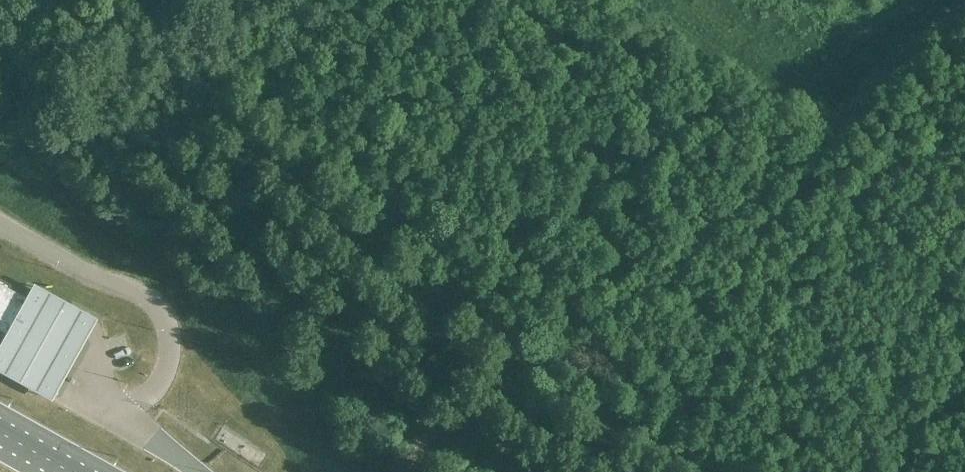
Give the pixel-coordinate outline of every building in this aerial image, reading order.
[(10,335),(30,300),(0,284),(0,330),(10,335)] [(38,285),(30,300),(10,335),(0,353),(0,367),(58,399),(103,320),(38,285)] [(72,468),(46,455),(41,465),(56,471),(70,471),(72,468)]
